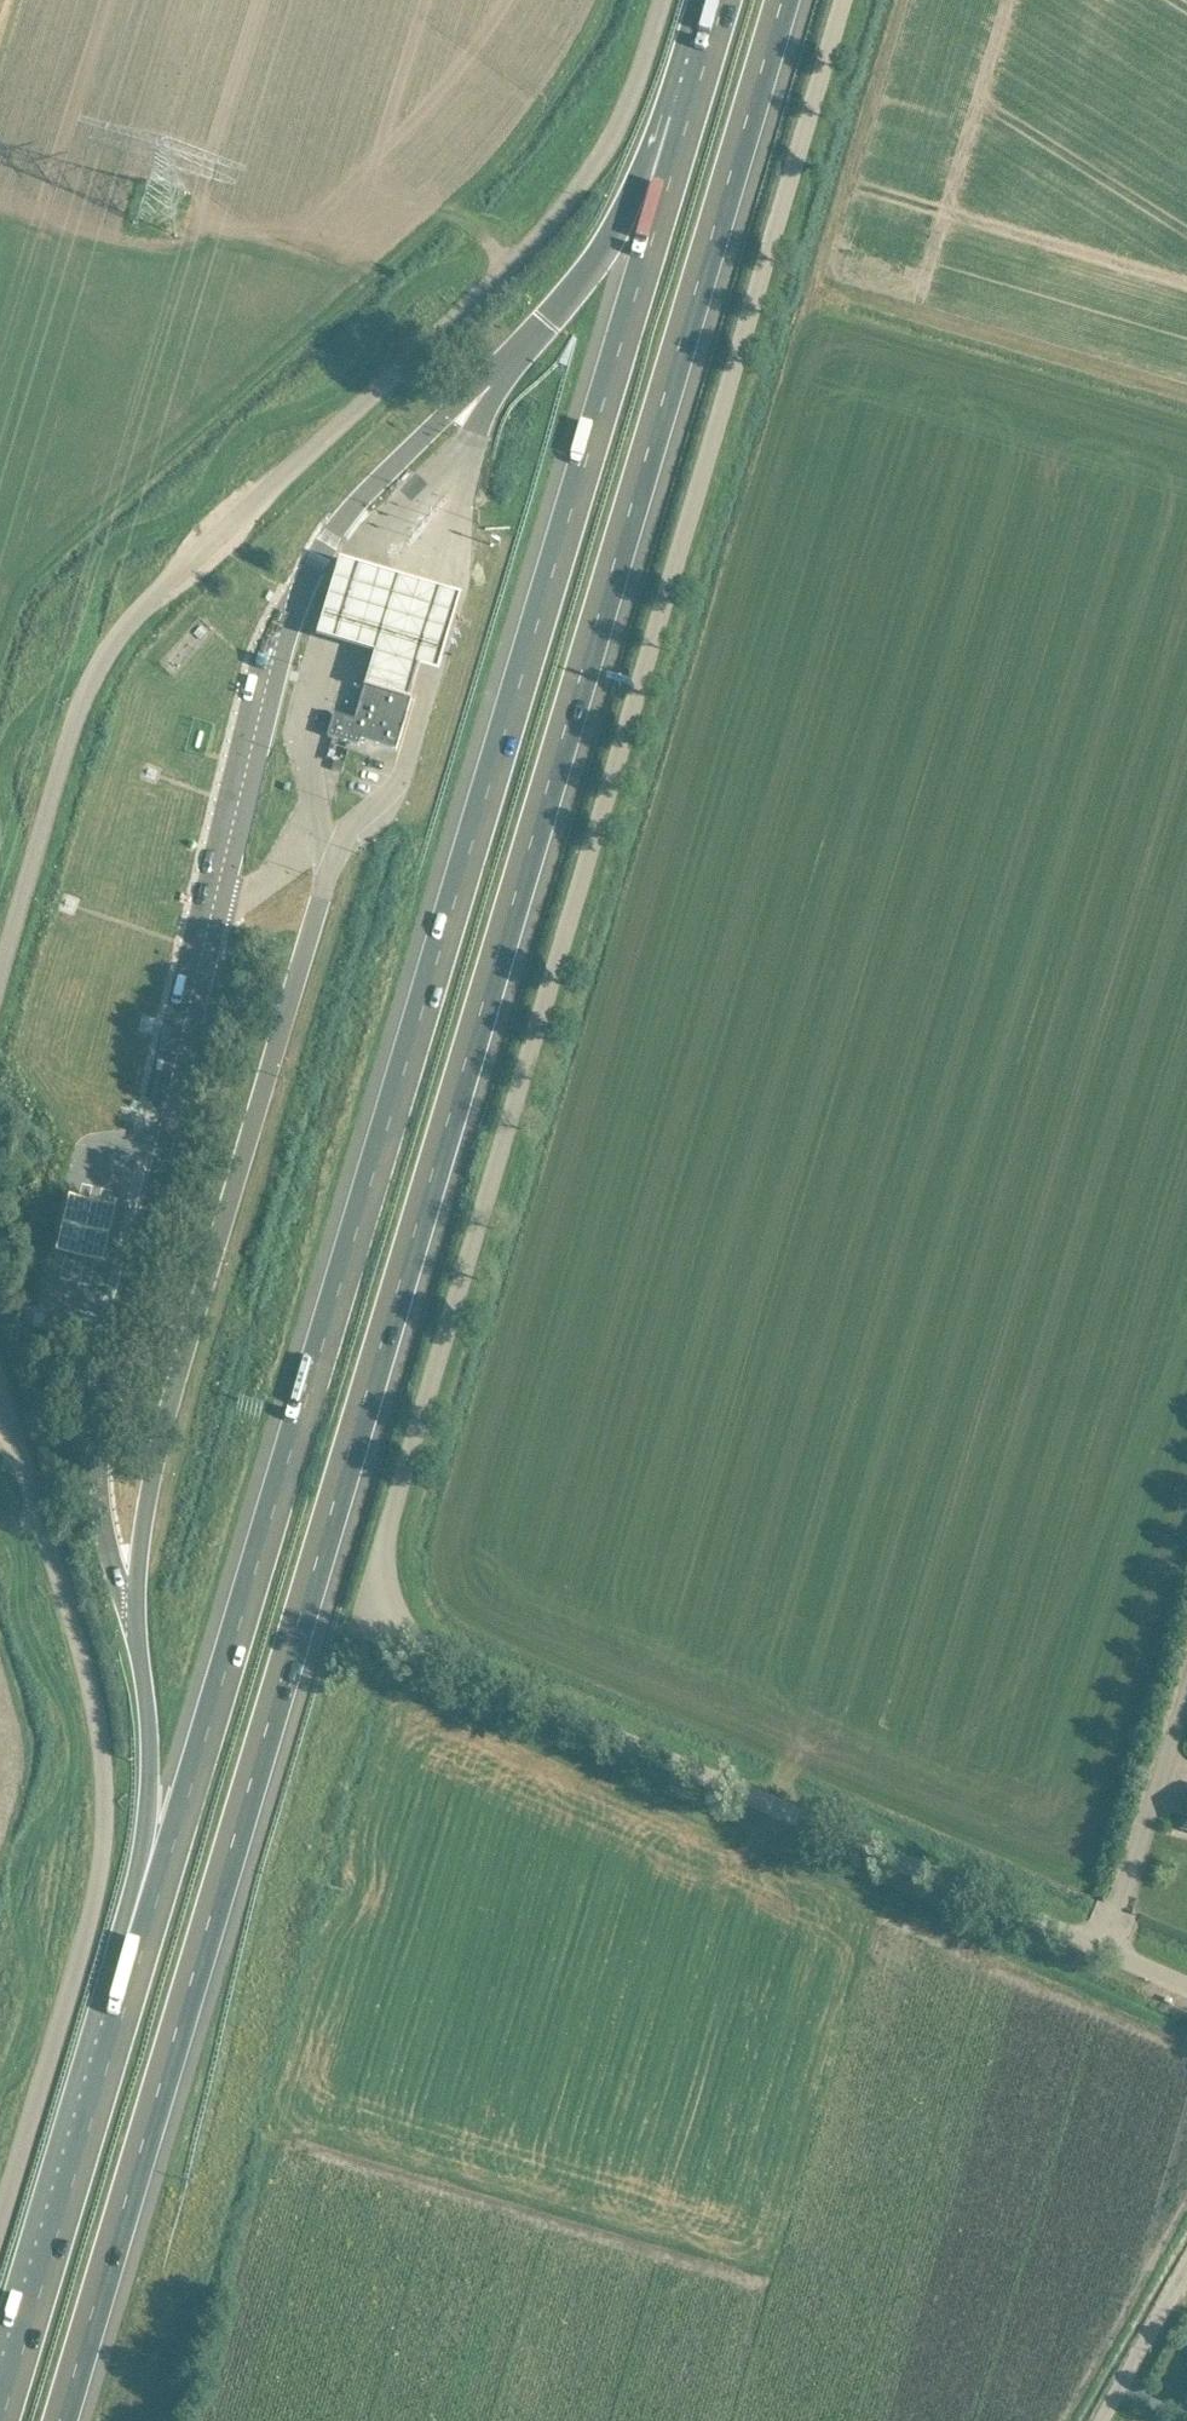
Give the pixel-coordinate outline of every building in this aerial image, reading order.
[(444,606),(336,573),(315,641),(368,657),(359,684),(399,696),(406,673),(422,678),(444,606)] [(396,752),(411,701),(365,687),(355,723),(334,716),(328,738),(359,748),(361,742),(396,752)] [(117,1223),(69,1211),(55,1268),(103,1280),(117,1223)]
